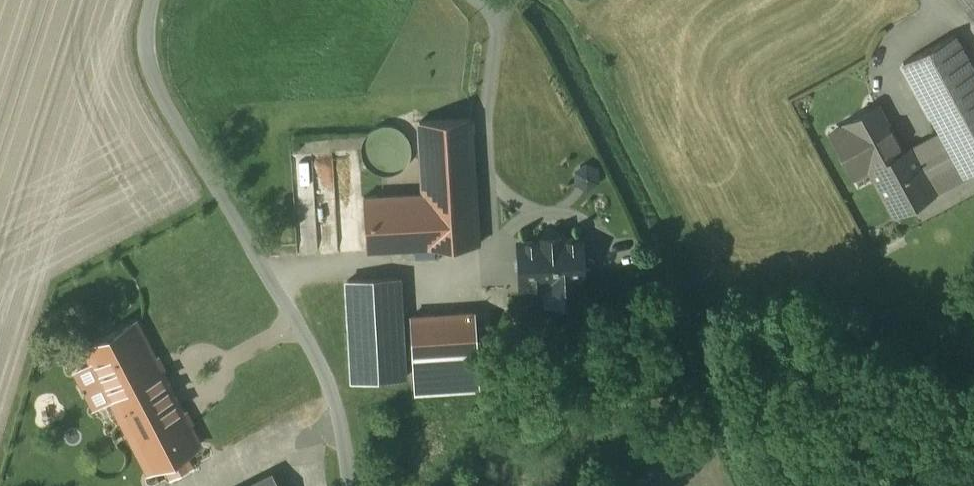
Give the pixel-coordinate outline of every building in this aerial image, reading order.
[(973,19),(973,0),(957,0),(973,19)] [(953,35),(903,62),(941,132),(910,149),(934,194),(973,172),(973,73),(953,35)] [(894,215),(934,194),(910,149),(902,153),(877,107),(830,132),(849,168),(864,160),(894,215)] [(471,118),(420,122),(424,193),(364,197),(367,251),(478,244),(471,118)] [(372,171),(377,173),(383,175),(389,175),(395,173),(400,170),(405,167),(408,162),(410,156),(411,150),(410,144),(408,138),(405,134),(400,130),(395,127),(389,125),(383,125),(377,127),(372,130),(368,134),(364,139),(362,144),(361,150),(362,156),(364,162),(368,167),(372,171)] [(583,165),(574,173),(575,185),(580,188),(587,191),(597,182),(594,169),(583,165)] [(581,240),(519,243),(521,287),(547,286),(548,303),(584,301),(581,240)] [(399,277),(348,280),(354,382),(404,379),(403,361),(401,322),(399,277)] [(474,313),(410,317),(412,357),(413,357),(477,353),(474,313)] [(177,405),(134,324),(86,350),(150,469),(203,441),(182,402),(177,405)] [(479,385),(477,353),(413,357),(414,389),(479,385)] [(273,474),(250,485),(279,485),(273,474)]
